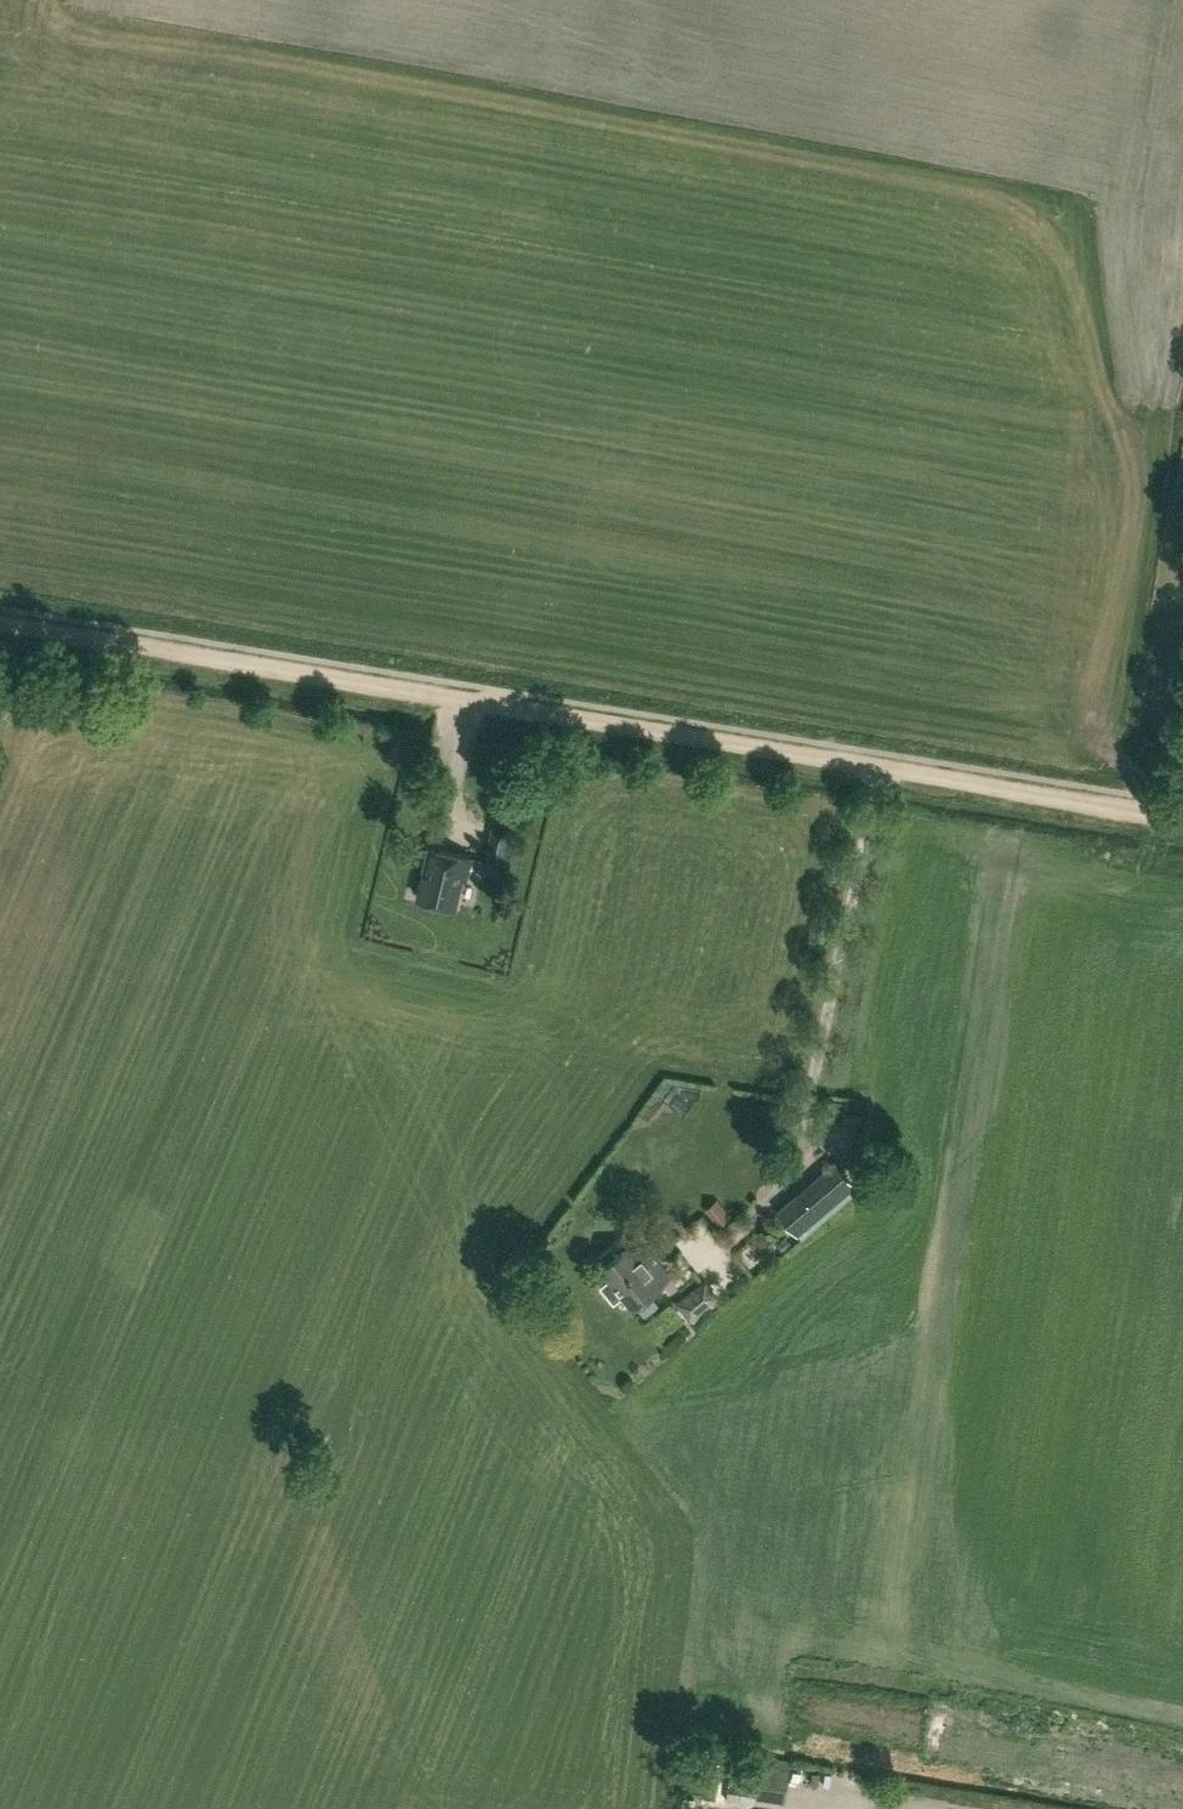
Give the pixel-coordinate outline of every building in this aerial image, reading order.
[(511,864),(518,831),(491,825),(484,859),(511,864)] [(465,877),(470,855),(428,846),(418,897),(455,904),(461,876),(465,877)] [(798,1231),(854,1184),(835,1162),(779,1209),(798,1231)] [(718,1226),(732,1215),(718,1198),(704,1209),(718,1226)] [(637,1254),(628,1243),(602,1265),(634,1304),(671,1275),(647,1246),(637,1254)] [(693,1304),(715,1297),(710,1281),(688,1288),(693,1304)] [(785,1802),(790,1768),(761,1764),(756,1797),(785,1802)]
